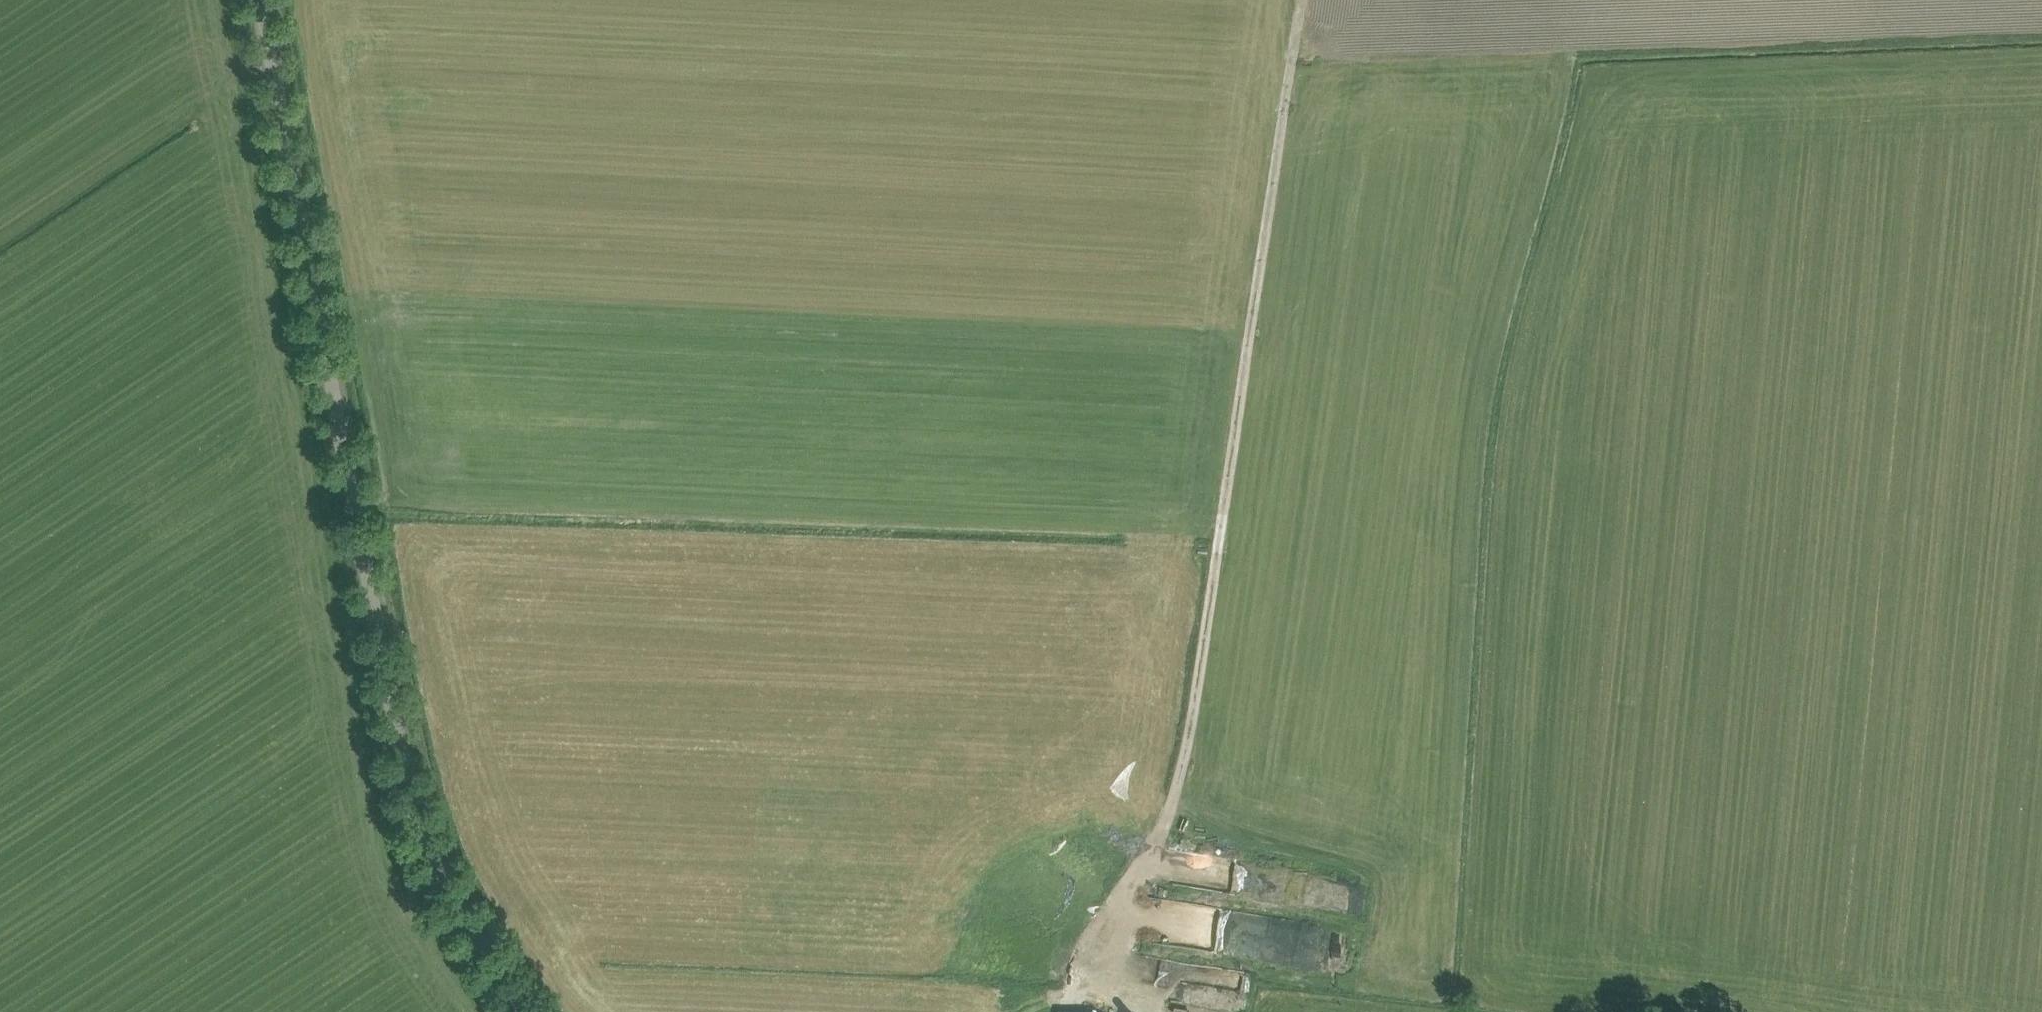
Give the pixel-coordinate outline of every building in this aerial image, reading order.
[(1298,960),(1299,921),(1281,921),(1280,934),(1266,934),(1266,944),(1251,944),(1251,953),(1264,953),(1264,960),(1298,960)]
